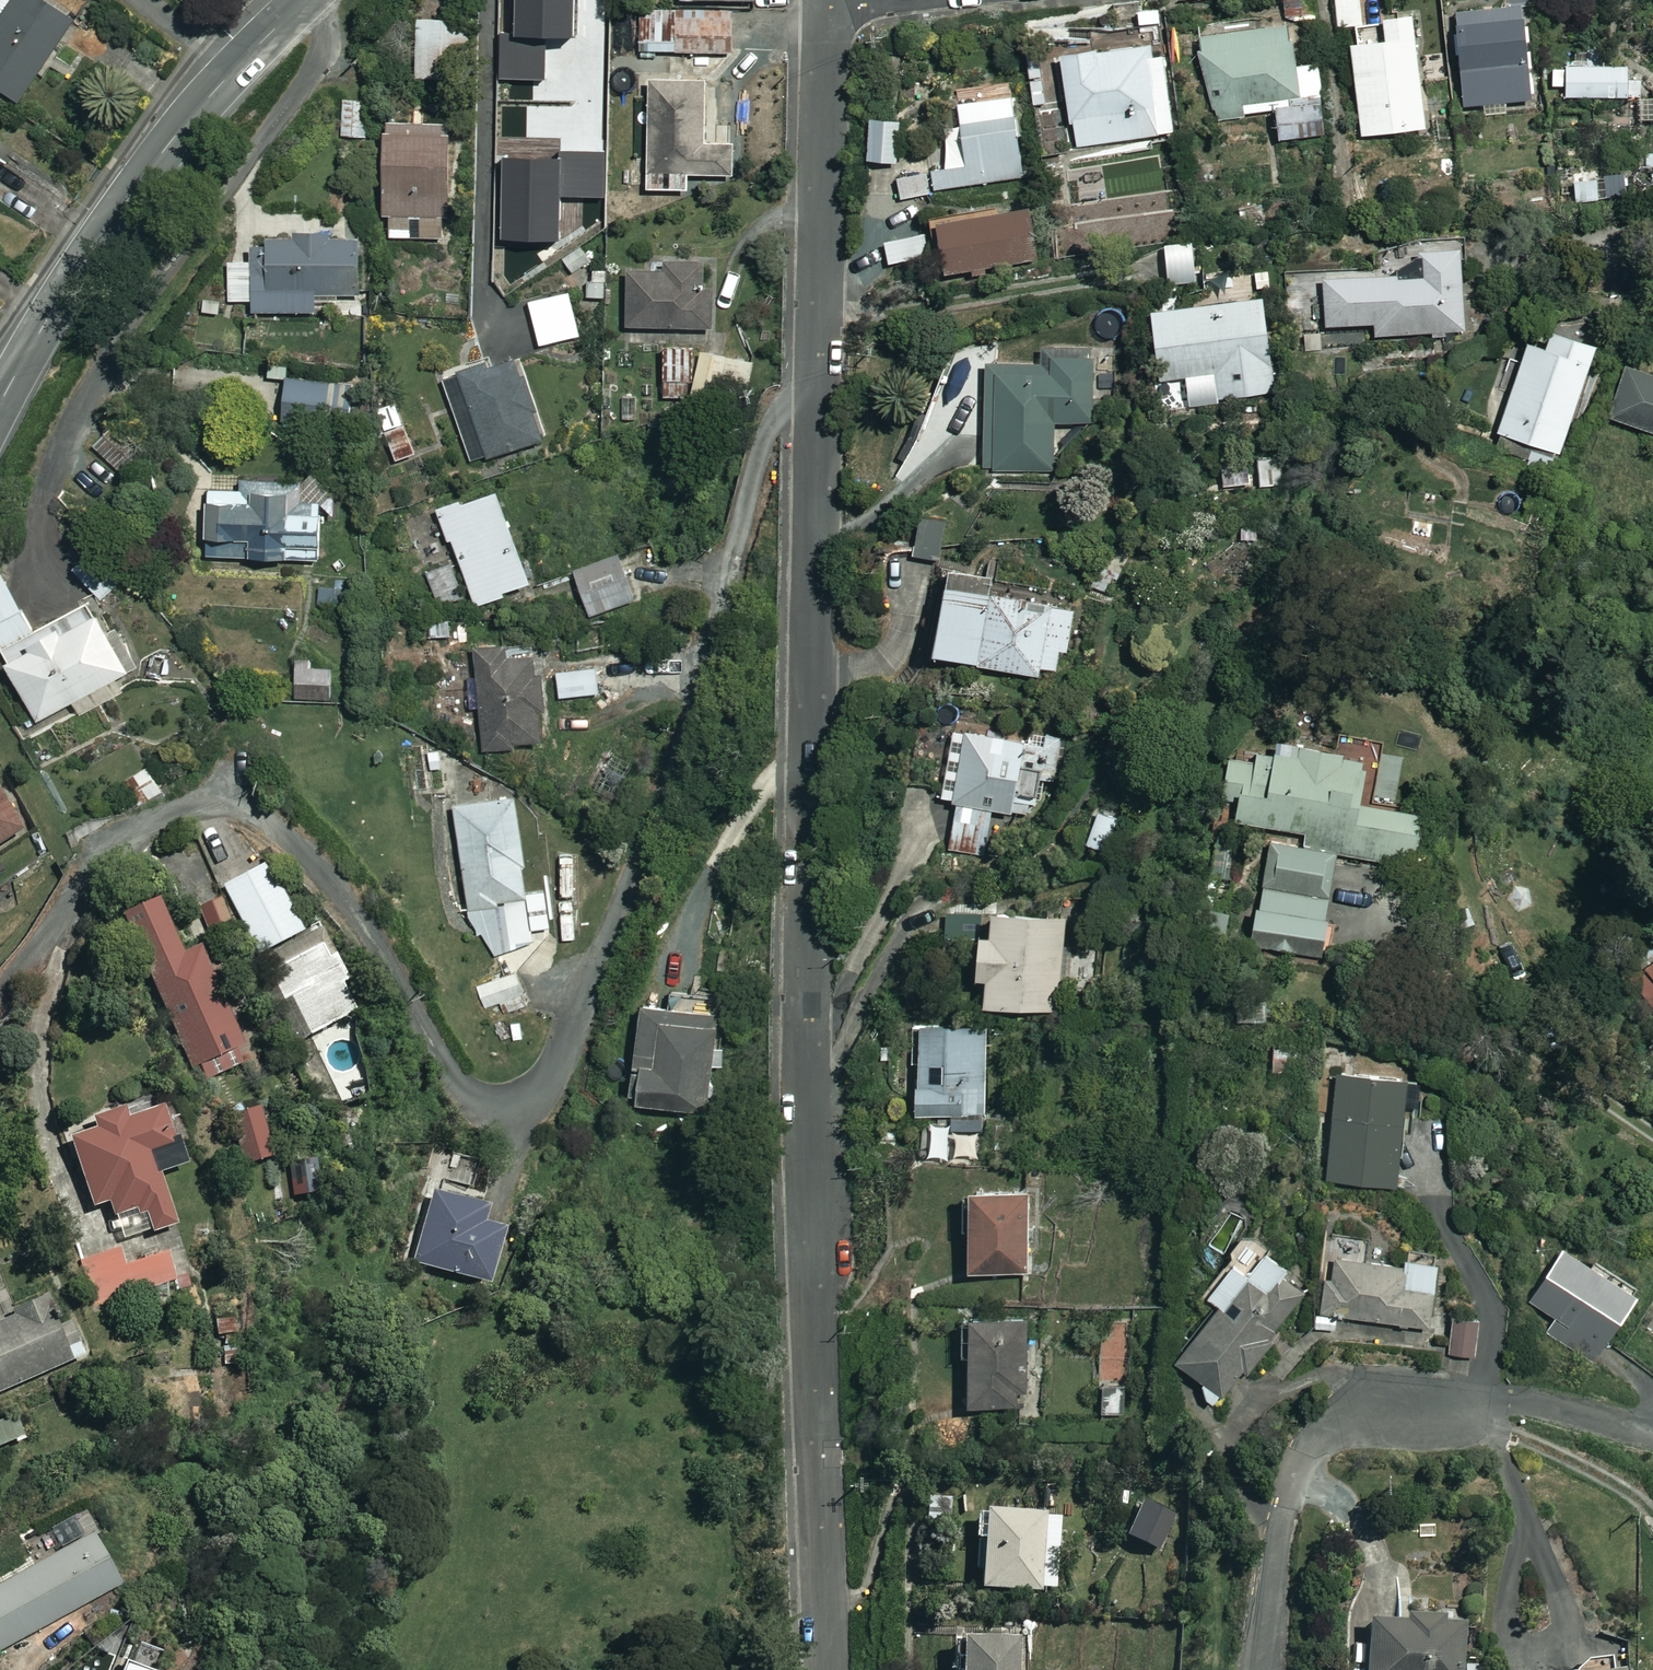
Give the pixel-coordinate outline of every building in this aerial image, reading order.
[(45,0),(7,0),(0,11),(0,31),(1,31),(0,32),(0,87),(29,107),(83,25),(45,0)] [(1340,28),(1365,27),(1363,0),(1338,0),(1340,28)] [(607,2),(567,1),(567,17),(522,16),(521,80),(605,82),(607,2)] [(674,13),(648,11),(645,52),(671,54),(674,13)] [(1533,101),(1528,13),(1461,16),(1466,105),(1533,101)] [(1421,19),(1393,21),(1395,47),(1358,49),(1365,137),(1429,132),(1421,19)] [(479,24),(423,22),(421,81),(476,83),(479,24)] [(737,28),(681,23),(679,51),(735,57),(737,28)] [(1298,28),(1206,37),(1213,117),(1328,106),(1324,67),(1301,69),(1298,28)] [(1157,61),(1156,51),(1070,59),(1078,144),(1176,135),(1169,60),(1157,61)] [(1633,69),(1571,69),(1571,99),(1633,98),(1633,69)] [(713,87),(657,85),(653,191),(692,193),(692,177),(737,178),(738,151),(711,150),(713,87)] [(1028,178),(1017,98),(964,105),(967,130),(948,132),(953,171),(935,174),(937,191),(1028,178)] [(1644,100),(1644,123),(1652,123),(1652,100),(1644,100)] [(369,102),(347,101),(345,138),(367,139),(369,102)] [(1330,108),(1283,111),(1285,143),(1333,140),(1330,108)] [(894,124),(876,122),(874,163),(892,164),(894,124)] [(462,129),(394,127),(391,240),(449,242),(449,217),(459,217),(462,129)] [(0,151),(0,208),(27,169),(0,151)] [(900,181),(902,200),(933,195),(930,177),(900,181)] [(1040,259),(1033,215),(946,229),(953,273),(1040,259)] [(926,261),(923,238),(888,242),(891,265),(926,261)] [(369,299),(370,242),(258,241),(258,264),(234,264),(233,303),(257,303),(257,314),(324,315),(324,298),(369,299)] [(1202,284),(1200,246),(1171,247),(1173,286),(1202,284)] [(1468,248),(1384,251),(1384,273),(1329,275),(1330,327),(1378,326),(1378,336),(1470,333),(1468,248)] [(717,270),(632,271),(633,331),(718,330),(717,270)] [(587,341),(578,296),(536,304),(544,349),(587,341)] [(1281,394),(1271,303),(1161,315),(1168,379),(1189,377),(1192,404),(1281,394)] [(1606,353),(1563,335),(1555,355),(1537,347),(1528,368),(1516,363),(1506,386),(1519,391),(1502,433),(1563,458),(1606,353)] [(1054,438),(1083,440),(1084,432),(1097,432),(1102,360),(1060,357),(1059,371),(994,367),(988,470),(1052,474),(1054,438)] [(554,441),(526,363),(498,373),(496,366),(447,383),(477,469),(554,441)] [(1632,371),(1616,421),(1652,433),(1652,378),(1632,371)] [(362,387),(293,380),(288,424),(357,431),(362,387)] [(420,452),(399,403),(380,411),(401,460),(420,452)] [(120,421),(93,447),(128,482),(154,456),(120,421)] [(1286,459),(1264,459),(1264,488),(1285,488),(1286,459)] [(303,512),(304,483),(248,482),(247,494),(212,493),(210,559),(330,563),(331,513),(303,512)] [(539,589),(506,494),(444,515),(455,546),(459,544),(482,609),(539,589)] [(103,543),(75,569),(103,600),(131,574),(103,543)] [(674,586),(658,543),(579,574),(595,617),(674,586)] [(466,601),(462,569),(435,572),(439,605),(466,601)] [(8,577),(0,590),(0,654),(7,651),(42,721),(134,675),(97,602),(36,632),(8,577)] [(1076,609),(958,587),(944,660),(1062,682),(1076,609)] [(517,664),(516,647),(482,649),(483,679),(472,679),(473,712),(486,712),(488,753),(550,750),(546,662),(517,664)] [(342,669),(303,666),(301,699),(340,702),(342,669)] [(603,697),(601,672),(561,674),(563,699),(603,697)] [(1045,746),(961,731),(948,801),(961,803),(953,845),(986,851),(994,809),(1033,816),(1038,783),(1052,785),(1061,736),(1047,733),(1045,746)] [(1226,751),(1218,793),(1232,796),(1229,814),(1303,827),(1300,842),(1267,835),(1248,938),(1317,951),(1336,848),(1407,861),(1417,803),(1352,791),(1360,745),(1286,732),(1283,748),(1263,744),(1260,758),(1226,751)] [(1400,750),(1376,746),(1369,788),(1393,791),(1400,750)] [(166,792),(152,769),(127,785),(141,807),(166,792)] [(26,831),(0,791),(0,848),(26,831)] [(535,903),(523,800),(459,808),(471,910),(535,903)] [(1122,817),(1106,810),(1090,848),(1106,855),(1122,817)] [(308,933),(274,866),(228,889),(261,957),(308,933)] [(194,917),(204,936),(210,933),(216,945),(241,932),(225,902),(194,917)] [(189,958),(167,906),(131,921),(194,1070),(249,1047),(207,950),(189,958)] [(973,916),(948,916),(948,940),(973,940),(973,916)] [(1069,920),(1004,916),(1002,940),(991,939),(988,984),(997,985),(995,1010),(1062,1014),(1069,920)] [(1652,1012),(1652,944),(1619,976),(1652,1012)] [(371,1016),(338,949),(283,977),(316,1044),(371,1016)] [(532,1009),(518,973),(479,988),(493,1024),(532,1009)] [(723,1018),(648,1010),(637,1107),(713,1115),(723,1018)] [(989,1030),(927,1029),(925,1114),(987,1116),(989,1030)] [(1299,1040),(1269,1040),(1269,1069),(1298,1070),(1299,1040)] [(1399,1067),(1332,1063),(1324,1174),(1392,1179),(1399,1067)] [(189,1168),(172,1114),(136,1126),(132,1114),(102,1124),(105,1134),(77,1143),(99,1210),(116,1205),(127,1241),(182,1224),(167,1175),(189,1168)] [(282,1161),(268,1115),(238,1123),(252,1170),(282,1161)] [(951,1128),(925,1127),(923,1161),(949,1163),(951,1128)] [(328,1199),(321,1166),(294,1171),(300,1205),(328,1199)] [(1025,1177),(963,1176),(960,1264),(1023,1266),(1025,1177)] [(497,1213),(437,1193),(414,1262),(493,1288),(510,1236),(492,1230),(497,1213)] [(1561,1241),(1527,1300),(1555,1316),(1544,1334),(1588,1359),(1633,1283),(1561,1241)] [(1307,1280),(1262,1243),(1243,1266),(1227,1253),(1202,1283),(1216,1295),(1170,1349),(1199,1374),(1192,1383),(1214,1402),(1269,1336),(1264,1332),(1307,1280)] [(129,1267),(123,1247),(83,1259),(97,1307),(182,1282),(174,1254),(129,1267)] [(1399,1258),(1323,1249),(1314,1326),(1333,1328),(1335,1310),(1426,1321),(1434,1253),(1400,1249),(1399,1258)] [(51,1295),(14,1308),(19,1322),(0,1329),(0,1392),(93,1357),(74,1308),(64,1312),(59,1300),(54,1302),(51,1295)] [(1023,1309),(964,1308),(962,1397),(1022,1398),(1023,1309)] [(1476,1311),(1454,1310),(1452,1349),(1474,1350),(1476,1311)] [(1120,1412),(1119,1383),(1099,1384),(1100,1412),(1120,1412)] [(22,1420),(0,1428),(0,1436),(4,1448),(29,1439),(22,1420)] [(926,1492),(923,1517),(952,1520),(955,1496),(926,1492)] [(1043,1505),(976,1501),(972,1580),(1039,1583),(1043,1505)] [(30,1561),(14,1528),(0,1535),(0,1576),(30,1561)] [(99,1539),(0,1591),(0,1647),(3,1653),(125,1588),(99,1539)] [(1399,1569),(1364,1568),(1360,1669),(1456,1669),(1458,1609),(1398,1607),(1399,1569)] [(952,1626),(951,1669),(1016,1669),(1016,1626),(952,1626)] [(1611,1660),(1554,1669),(1612,1669),(1611,1660)]
